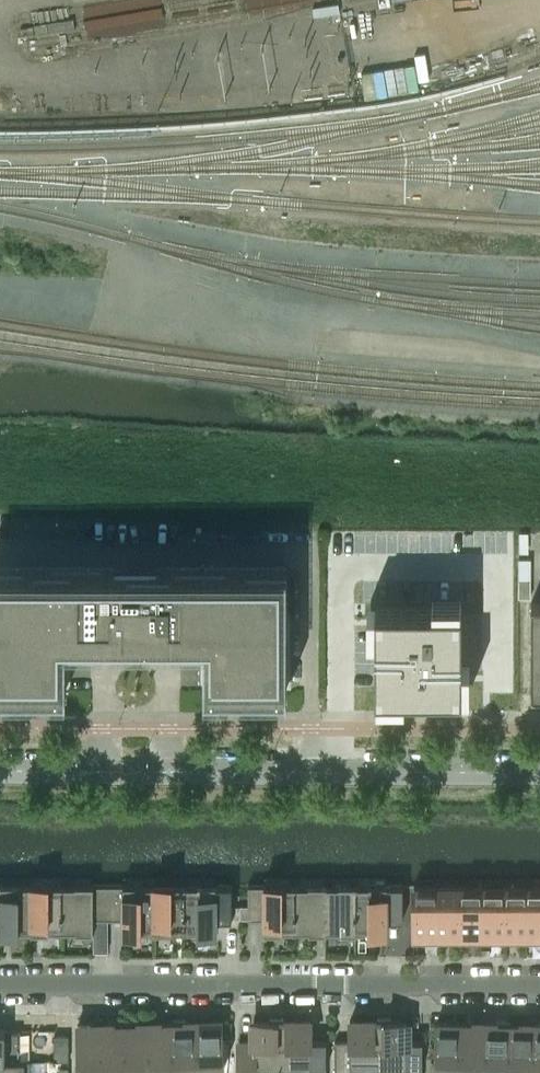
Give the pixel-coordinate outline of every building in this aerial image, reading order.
[(287,688),(287,566),(0,566),(0,688),(66,688),(66,641),(114,641),(114,635),(128,635),(128,638),(130,642),(132,644),(136,644),(139,643),(141,641),(143,638),(142,635),(157,635),(157,641),(204,641),(204,688),(287,688)] [(519,579),(518,596),(530,596),(530,579),(519,579)] [(531,601),(531,692),(539,692),(539,601),(531,601)] [(461,668),(461,614),(461,606),(375,606),(375,618),(375,624),(375,630),(375,684),(375,692),(406,692),(431,692),(461,692),(461,680),(461,674),(461,668)] [(30,933),(31,933),(31,884),(30,884),(30,885),(18,885),(18,884),(1,884),(1,933),(2,933),(2,932),(18,932),(18,930),(30,930),(30,933)] [(61,930),(61,932),(62,932),(62,885),(49,885),(49,884),(31,884),(31,933),(33,933),(33,932),(49,932),(49,930),(61,930)] [(93,931),(93,930),(93,919),(108,919),(107,885),(93,885),(93,884),(75,884),(75,885),(62,885),(62,932),(63,932),(63,930),(75,930),(75,932),(91,932),(91,933),(93,933),(93,931)] [(153,930),(153,933),(154,933),(154,884),(153,884),(153,885),(141,885),(141,884),(123,884),(123,885),(107,885),(108,919),(108,930),(123,930),(123,933),(125,933),(125,932),(141,932),(141,930),(153,930)] [(184,932),(184,899),(184,885),(171,885),(171,884),(154,884),(154,933),(155,933),(155,932),(171,932),(171,930),(183,930),(183,932),(184,932)] [(184,885),(184,899),(184,932),(185,932),(185,930),(197,930),(197,932),(213,932),(213,933),(216,933),(216,919),(231,919),(231,918),(231,905),(231,885),(216,885),(216,884),(212,884),(197,884),(197,885),(184,885)] [(294,932),(295,932),(295,885),(282,885),(282,884),(263,884),(263,885),(248,885),(248,905),(248,918),(248,919),(263,919),(263,933),(266,933),(266,932),(282,932),(282,930),(294,930),(294,932)] [(308,932),(324,932),(324,933),(325,933),(325,884),(308,884),(308,885),(295,885),(295,932),(296,932),(296,930),(308,930),(308,932)] [(355,933),(355,899),(355,884),(338,884),(338,885),(326,885),(326,884),(325,884),(325,933),(326,933),(326,930),(338,930),(338,932),(354,932),(354,933),(355,933)] [(355,884),(355,899),(355,933),(356,933),(356,930),(368,930),(368,932),(384,932),(384,933),(387,933),(387,919),(403,919),(403,885),(387,885),(387,884),(383,884),(368,884),(368,885),(357,885),(357,884),(355,884)] [(431,938),(437,938),(437,885),(414,885),(414,929),(431,929),(431,938)] [(460,885),(437,885),(437,938),(444,938),(444,929),(460,929),(460,885)] [(482,938),(482,885),(460,885),(460,929),(475,929),(475,938),(482,938)] [(504,885),(482,885),(482,938),(488,938),(488,929),(504,929),(504,885)] [(526,938),(526,885),(504,885),(504,929),(520,929),(520,938),(526,938)] [(526,885),(526,938),(533,938),(533,929),(539,929),(539,885),(526,885)] [(240,905),(231,905),(231,918),(240,918),(240,912),(240,905)] [(248,905),(240,905),(240,912),(240,918),(248,918),(248,905)] [(108,919),(93,919),(93,930),(93,931),(108,931),(108,930),(108,919)] [(282,1017),(270,1016),(270,1020),(253,1020),(253,1039),(239,1039),(236,1072),(282,1072),(282,1017)] [(282,1072),(326,1072),(326,1039),(311,1039),(311,1020),(283,1020),(283,1017),(282,1017),(282,1072)] [(151,1067),(174,1066),(173,1019),(171,1019),(171,1022),(149,1022),(151,1067)] [(196,1072),(198,1072),(196,1021),(184,1021),(184,1019),(173,1019),(174,1066),(196,1065),(196,1072)] [(103,1072),(105,1072),(105,1068),(127,1067),(125,1020),(124,1020),(124,1023),(102,1024),(103,1072)] [(127,1067),(151,1067),(149,1022),(137,1023),(137,1020),(126,1020),(125,1020),(127,1067)] [(221,1020),(196,1021),(198,1072),(223,1071),(221,1020)] [(378,1020),(349,1020),(349,1039),(335,1039),(335,1072),(378,1072),(378,1020)] [(378,1072),(422,1072),(422,1039),(407,1039),(407,1020),(378,1020),(378,1072)] [(508,1020),(497,1020),(496,1023),(485,1022),(483,1067),(505,1067),(505,1072),(507,1072),(508,1020)] [(532,1024),(510,1023),(510,1020),(508,1020),(507,1072),(530,1072),(532,1024)] [(435,1072),(460,1072),(461,1022),(436,1021),(435,1072)] [(102,1024),(90,1024),(90,1022),(77,1022),(77,1025),(78,1059),(75,1059),(76,1068),(78,1068),(78,1072),(103,1072),(102,1024)] [(461,1066),(483,1067),(485,1022),(461,1022),(460,1072),(461,1072),(461,1066)] [(532,1024),(530,1072),(539,1072),(539,1024),(532,1024)] [(20,1061),(20,1059),(20,1028),(0,1028),(0,1061),(20,1061)] [(54,1034),(54,1059),(68,1059),(68,1034),(54,1034)] [(20,1059),(20,1061),(0,1061),(0,1072),(31,1072),(31,1059),(20,1059)]
